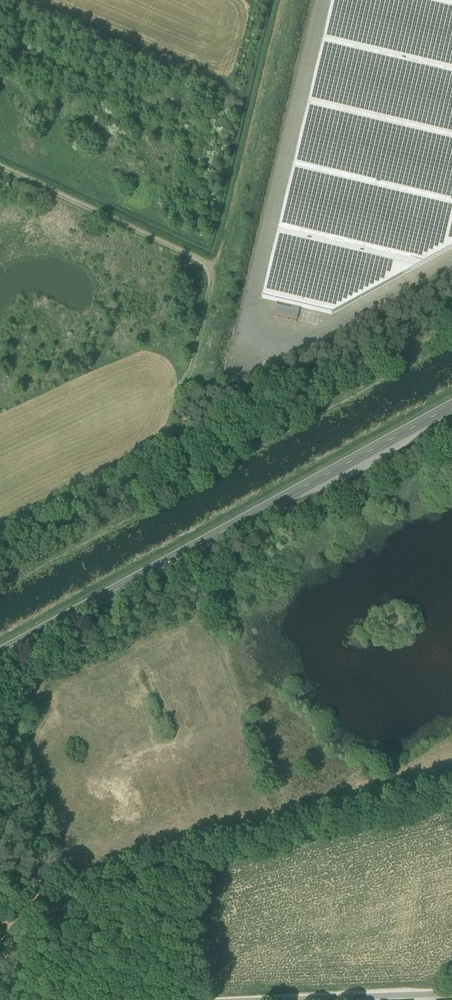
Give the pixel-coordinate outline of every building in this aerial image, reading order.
[(262,298),(332,315),(451,249),(451,0),(332,0),(262,298)]
